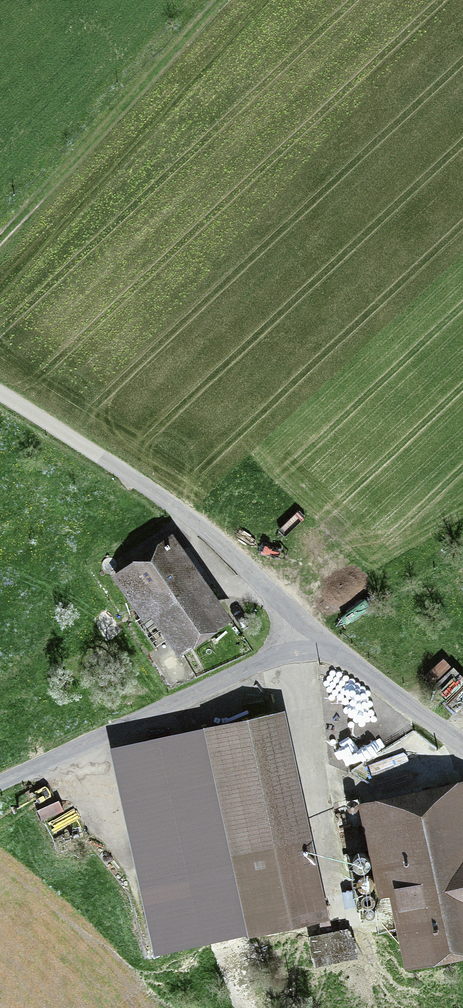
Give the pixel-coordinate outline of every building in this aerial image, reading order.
[(220,618),(161,535),(122,563),(116,554),(112,557),(122,571),(114,577),(144,619),(156,611),(181,646),(220,618)] [(462,706),(462,678),(447,658),(426,675),(456,712),(462,706)] [(136,749),(176,943),(245,929),(314,914),(273,716),(208,730),(153,742),(136,749)] [(363,812),(381,895),(392,893),(405,952),(417,949),(418,952),(462,942),(462,791),(363,812)] [(315,962),(352,953),(346,929),(309,938),(315,962)]
